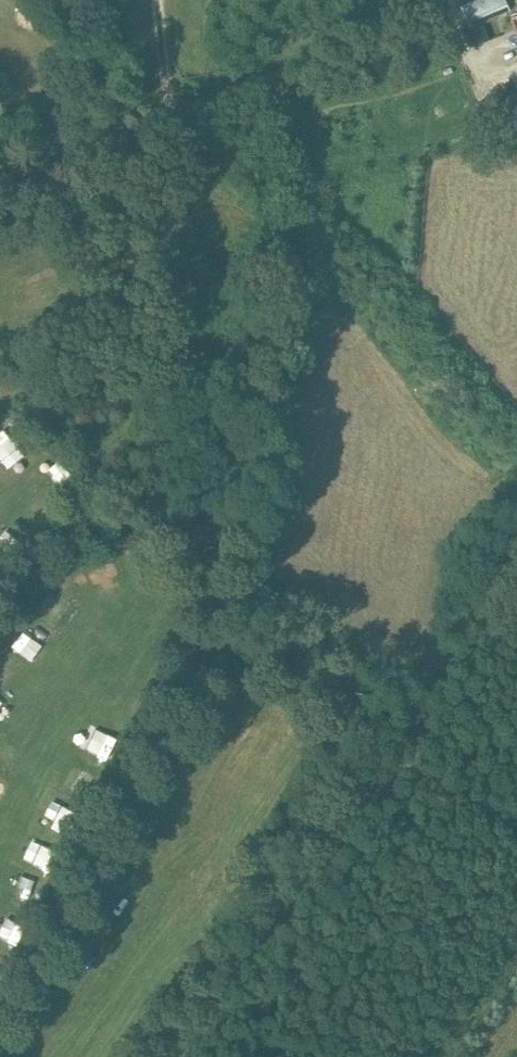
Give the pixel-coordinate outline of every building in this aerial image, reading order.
[(506,0),(478,0),(461,7),(470,27),(510,10),(506,0)] [(4,458),(22,444),(9,427),(0,434),(0,453),(4,458)] [(41,518),(49,506),(37,497),(28,510),(41,518)]
